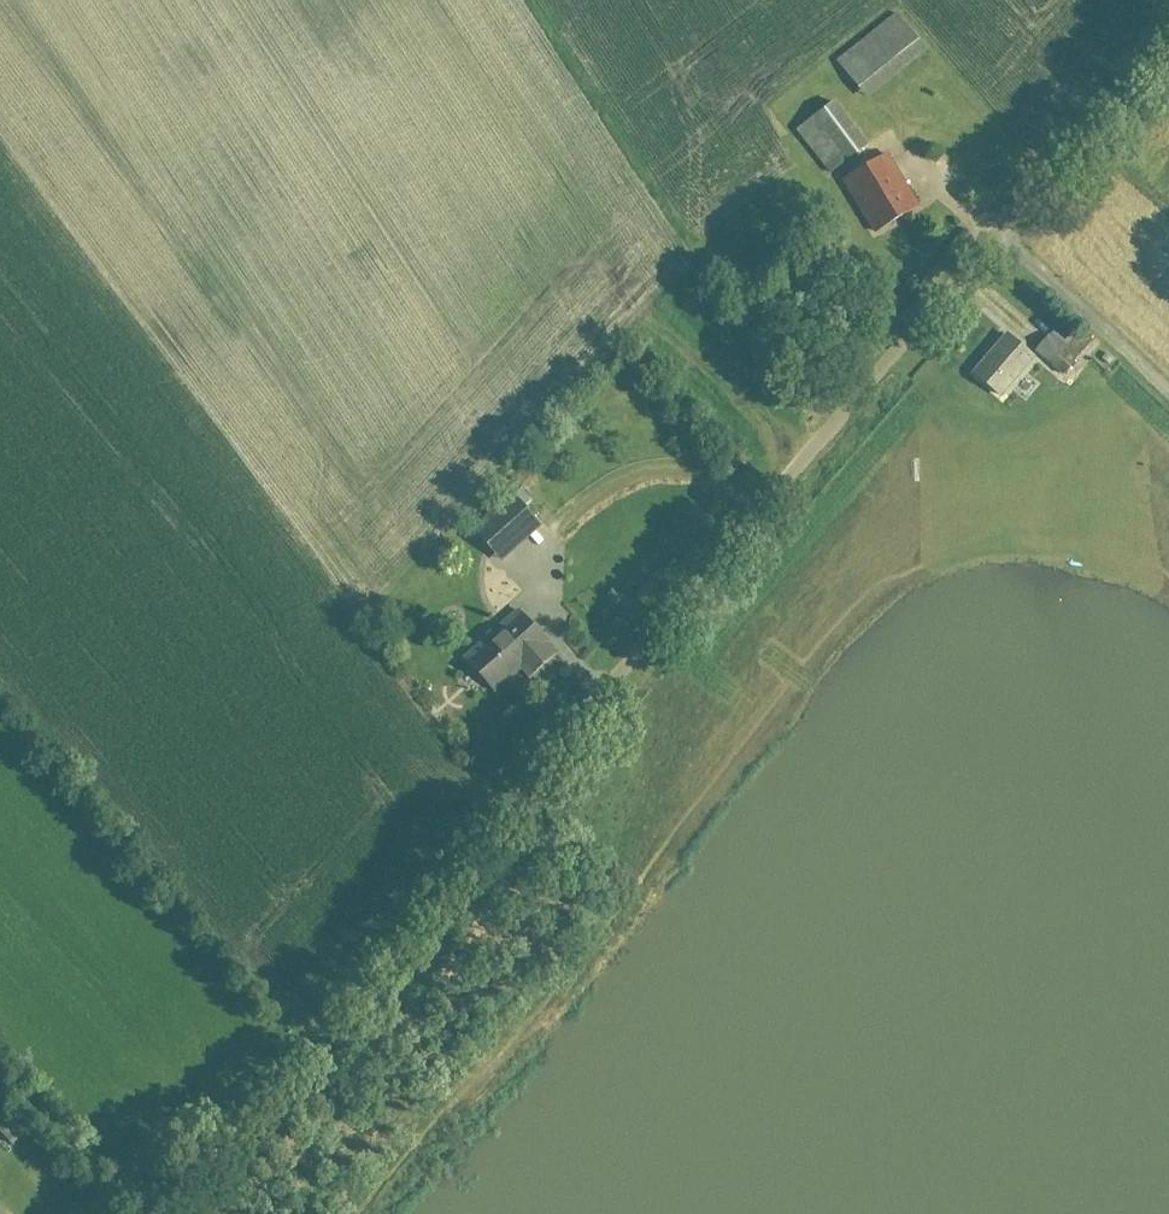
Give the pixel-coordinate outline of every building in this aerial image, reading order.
[(829,173),(869,144),(836,100),(796,130),(829,173)] [(875,232),(918,206),(888,154),(845,180),(875,232)] [(1063,373),(1095,336),(1085,327),(1065,347),(1049,333),(1034,349),(1063,373)] [(1000,393),(1033,355),(1007,333),(975,372),(1000,393)] [(513,496),(475,530),(496,553),(534,519),(513,496)] [(548,643),(519,611),(465,659),(494,691),(521,667),(530,676),(556,653),(548,643)] [(0,1122),(0,1126),(22,1140),(31,1126),(7,1111),(0,1122)]
